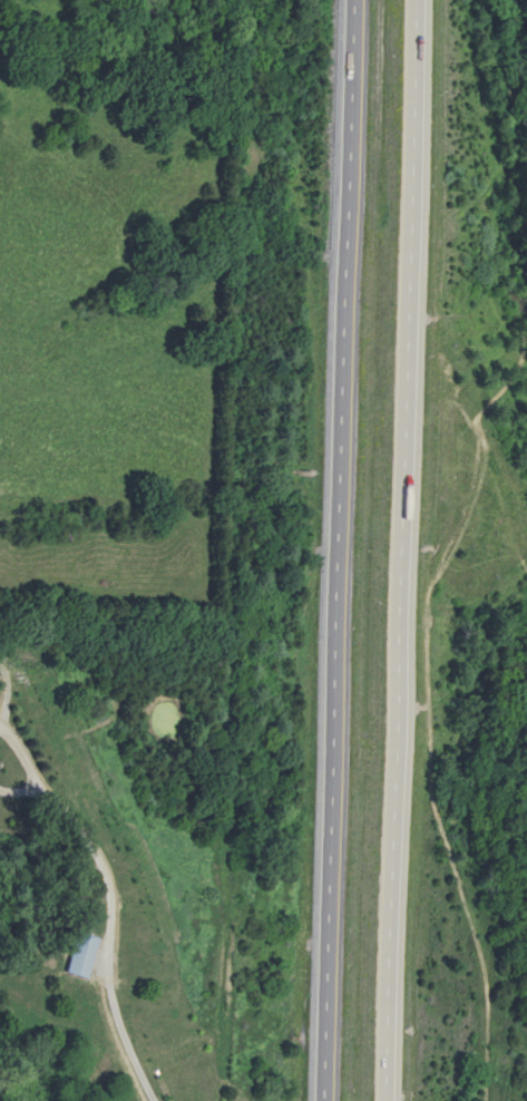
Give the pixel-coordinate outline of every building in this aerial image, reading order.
[(81,978),(96,940),(74,931),(59,969),(81,978)]
